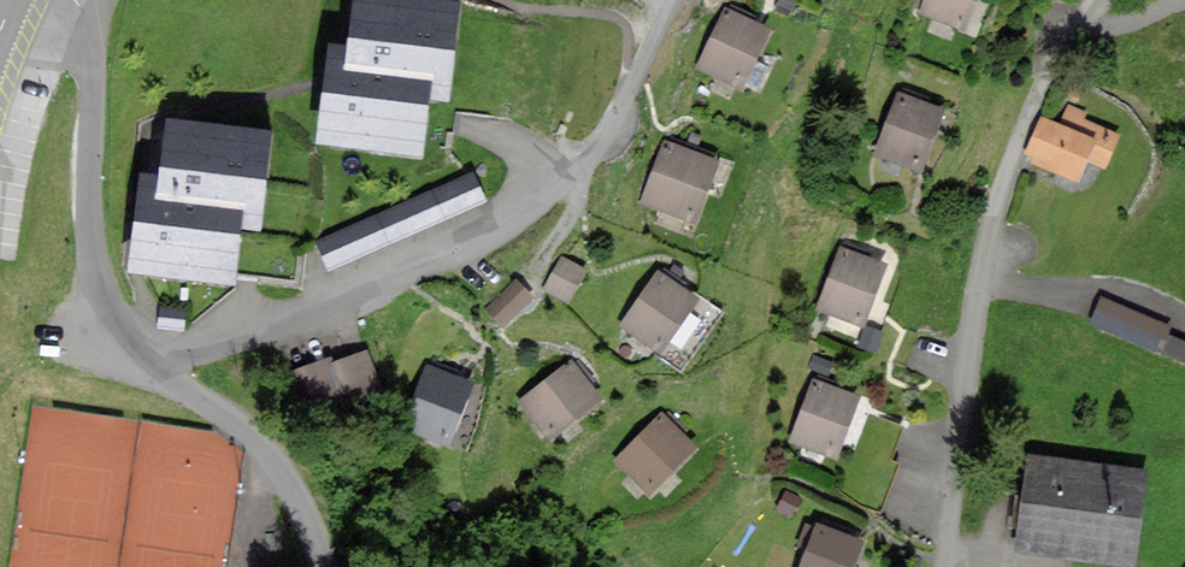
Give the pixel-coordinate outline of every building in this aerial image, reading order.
[(462,2),(443,0),(354,0),(349,44),(328,42),(316,145),(425,157),(431,100),(450,102),(462,2)] [(967,29),(977,0),(922,0),(918,12),(967,29)] [(700,63),(740,83),(768,29),(728,9),(700,63)] [(877,153),(918,169),(942,109),(902,92),(877,153)] [(1104,162),(1115,135),(1080,120),(1083,112),(1070,107),(1062,126),(1042,118),(1028,154),(1078,175),(1086,155),(1104,162)] [(261,230),(273,132),(166,118),(159,175),(140,173),(128,267),(235,280),(242,228),(261,230)] [(644,200),(693,218),(716,158),(667,139),(644,200)] [(328,265),(489,203),(476,171),(315,233),(328,265)] [(824,304),(862,319),(882,265),(845,251),(824,304)] [(545,288),(565,302),(588,270),(568,256),(545,288)] [(619,330),(653,356),(697,298),(664,273),(619,330)] [(486,308),(502,323),(528,295),(512,280),(486,308)] [(1104,297),(1094,321),(1184,360),(1184,342),(1165,333),(1169,325),(1104,297)] [(380,391),(365,354),(331,368),(328,360),(293,374),(311,418),(380,391)] [(520,406),(550,442),(601,400),(571,364),(520,406)] [(411,425),(452,439),(471,384),(430,369),(411,425)] [(815,383),(792,442),(833,457),(855,398),(815,383)] [(619,456),(653,490),(695,447),(662,414),(619,456)] [(1037,456),(1022,553),(1117,566),(1146,566),(1160,474),(1037,456)] [(859,539),(821,526),(807,566),(849,566),(859,539)]
